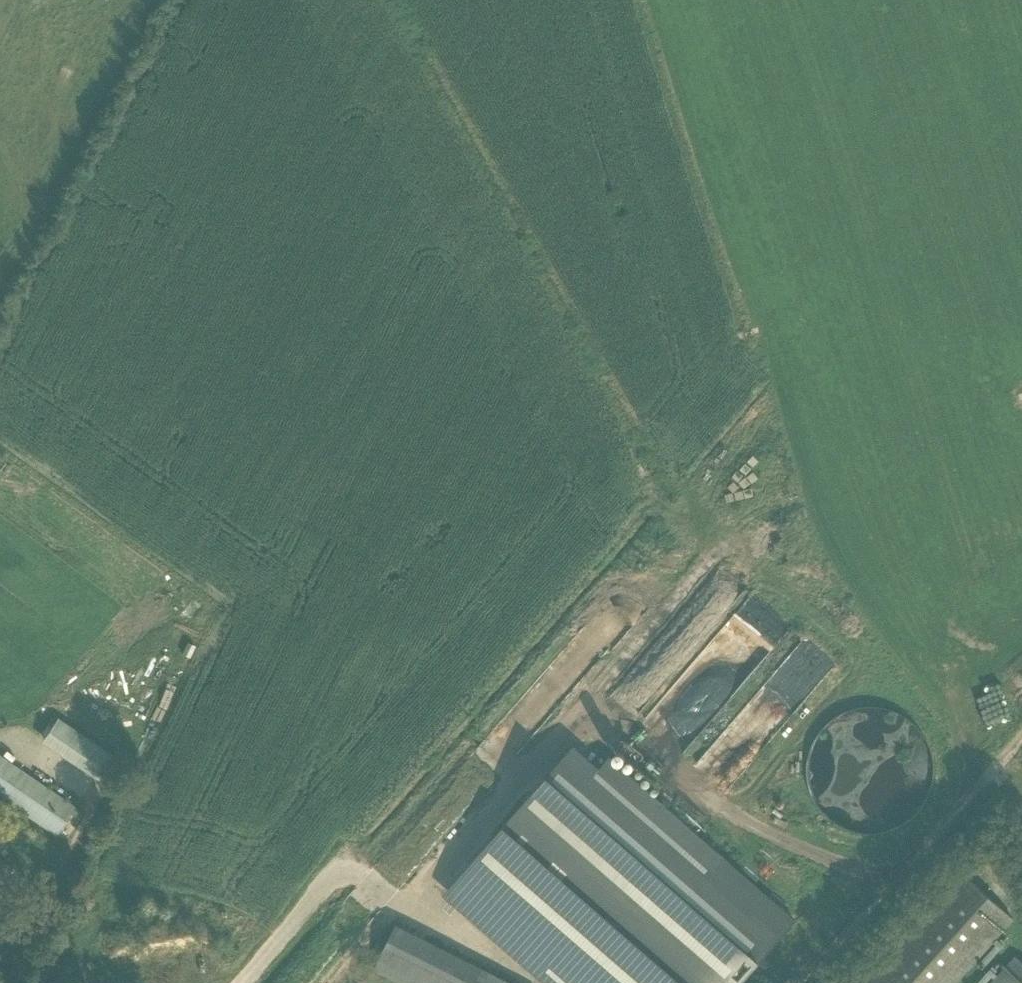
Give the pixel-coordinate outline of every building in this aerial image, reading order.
[(791,648),(783,663),(818,684),(827,669),(791,648)] [(877,708),(854,710),(833,719),(817,736),(808,757),(808,780),(815,802),(830,819),(851,830),(873,832),(896,827),(914,813),(927,794),(932,772),(928,749),(917,729),(899,715),(877,708)] [(40,743),(94,779),(111,754),(57,718),(40,743)] [(446,895),(548,982),(744,982),(797,922),(608,758),(600,767),(575,746),(446,895)] [(56,835),(75,807),(0,756),(0,797),(56,835)] [(12,867),(0,860),(0,886),(12,867)] [(1013,919),(964,874),(866,982),(956,982),(1013,919)] [(374,970),(399,982),(507,982),(395,927),(374,970)] [(1016,957),(992,982),(1021,982),(1021,963),(1016,957)]
